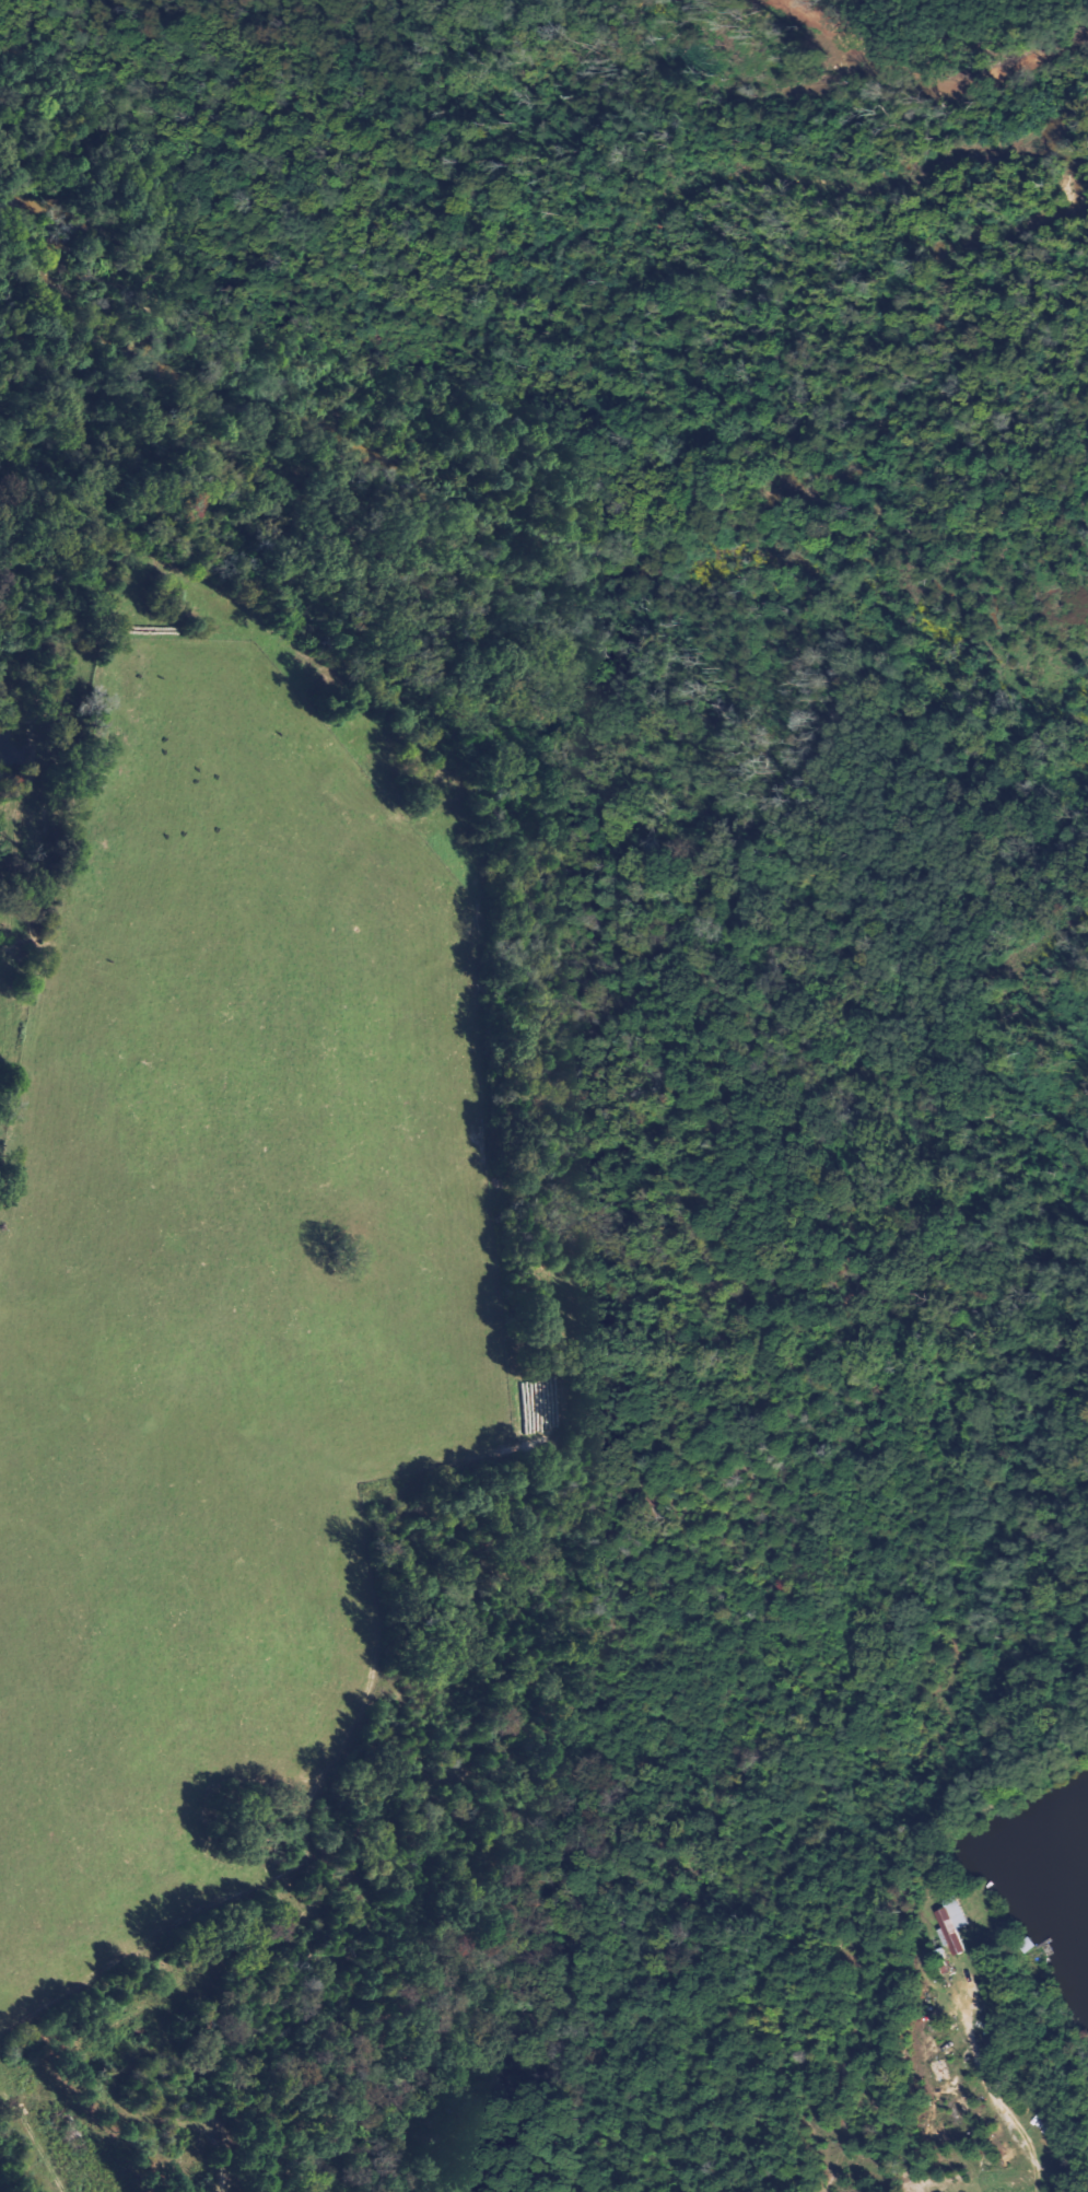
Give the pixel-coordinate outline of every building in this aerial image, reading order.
[(956,1929),(967,1925),(956,1894),(940,1900),(943,1907),(934,1911),(940,1927),(936,1929),(942,1945),(947,1943),(952,1955),(964,1950),(956,1929)]
